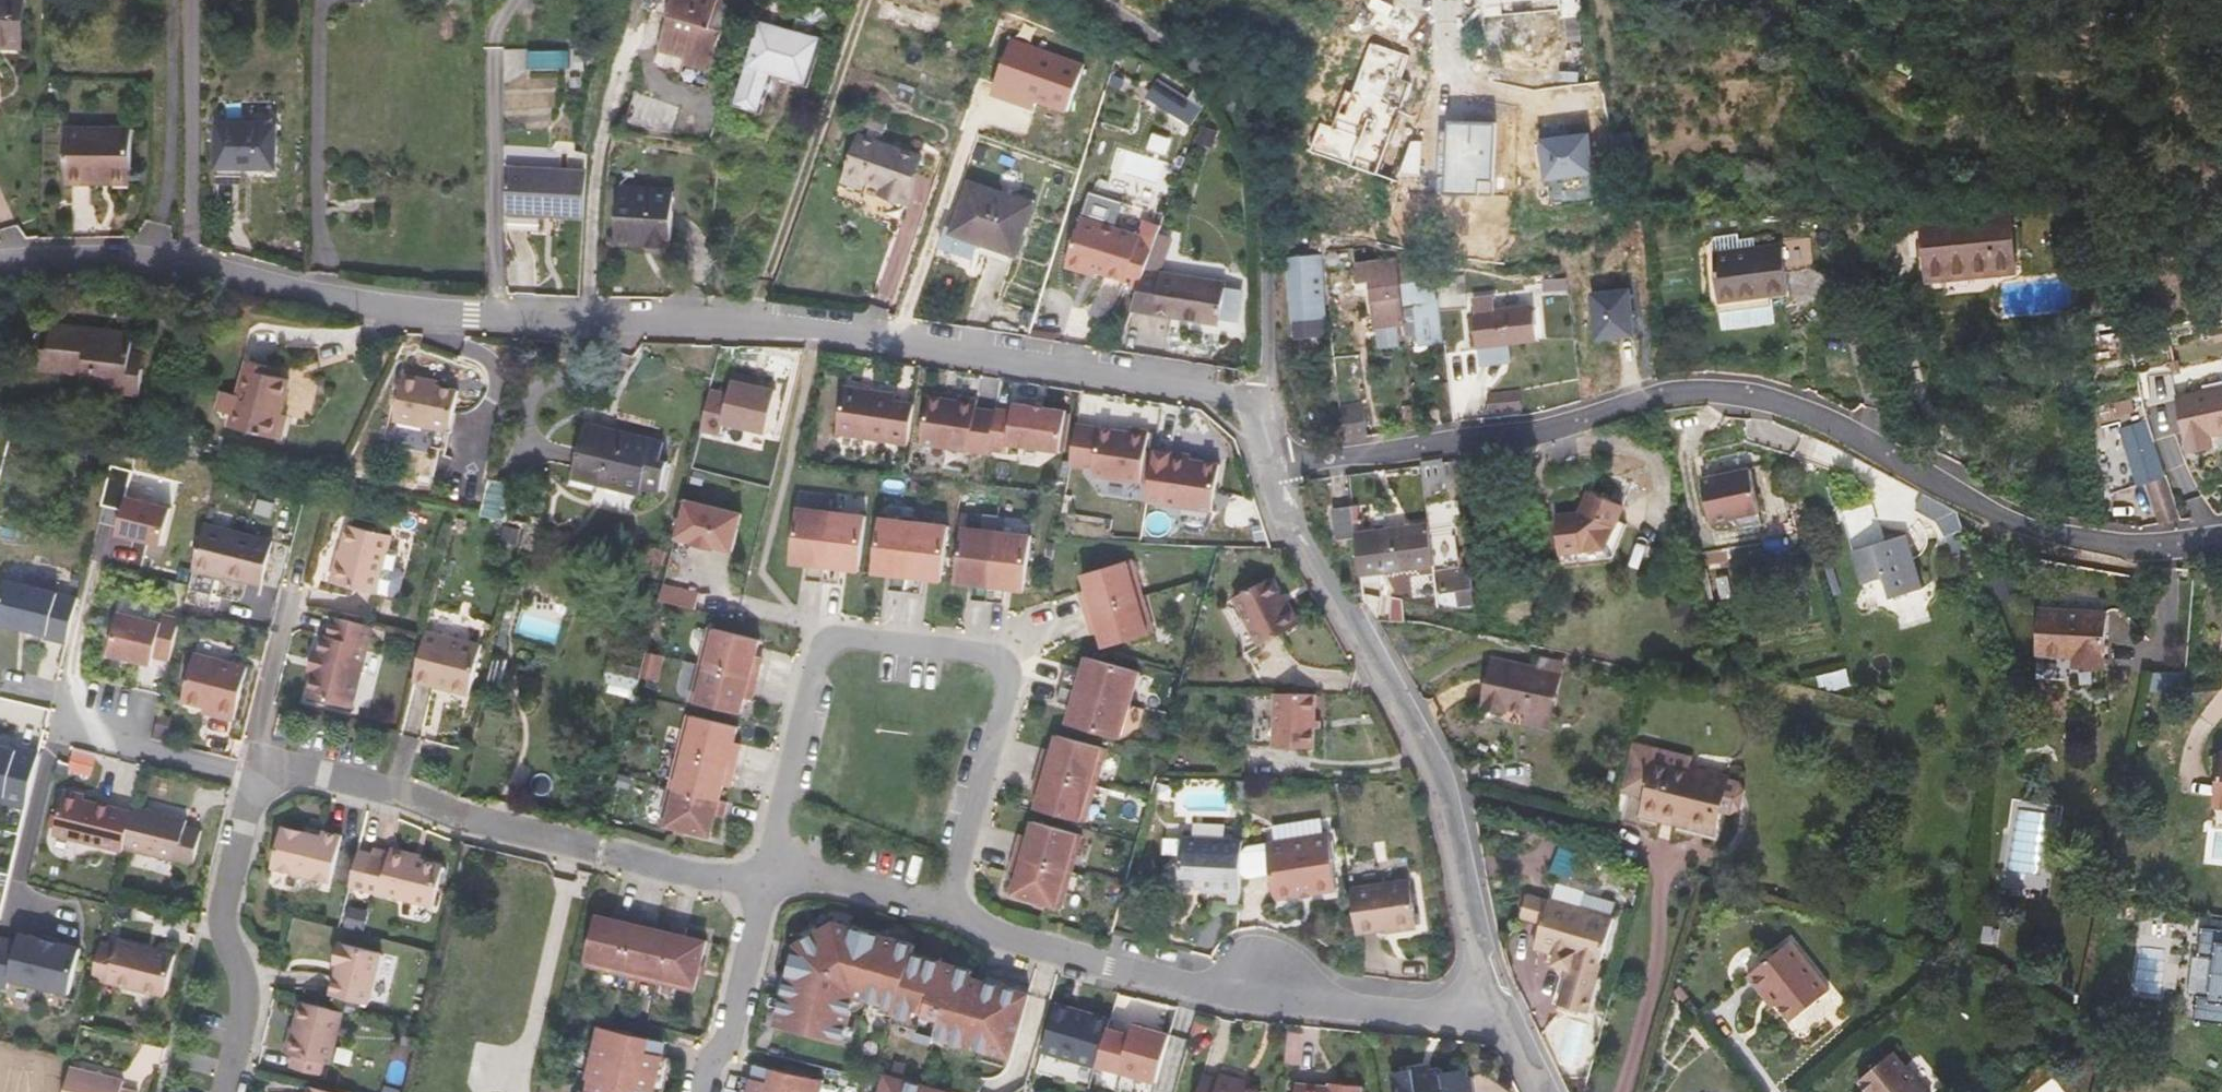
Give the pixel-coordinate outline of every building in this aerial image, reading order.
[(22,49),(24,0),(0,0),(0,48),(22,49)] [(679,18),(683,0),(653,0),(650,10),(667,14),(679,18)] [(679,18),(677,24),(674,37),(662,33),(658,46),(686,53),(683,62),(710,69),(722,29),(732,32),(740,0),(683,0),(679,18)] [(785,27),(790,3),(780,0),(768,0),(762,20),(785,27)] [(1482,16),(1561,11),(1562,18),(1583,16),(1582,0),(1480,0),(1482,16)] [(762,20),(751,61),(749,67),(738,101),(762,109),(773,73),(781,75),(808,82),(820,37),(826,18),(825,12),(819,6),(812,4),(805,6),(799,11),(794,29),(785,27),(762,20)] [(667,14),(665,21),(677,24),(679,18),(667,14)] [(665,21),(662,33),(674,37),(677,24),(665,21)] [(1312,151),(1400,181),(1421,119),(1399,110),(1409,83),(1399,78),(1406,55),(1369,43),(1351,93),(1347,91),(1333,128),(1319,122),(1312,151)] [(1017,48),(1004,88),(1071,111),(1085,72),(1017,48)] [(566,54),(527,54),(527,67),(566,67),(566,54)] [(582,60),(573,59),(573,70),(582,70),(582,60)] [(1203,99),(1161,65),(1139,104),(1183,131),(1203,99)] [(1132,76),(1113,69),(1107,87),(1127,93),(1132,76)] [(910,102),(919,87),(904,83),(898,98),(910,102)] [(277,114),(217,113),(217,167),(241,168),(242,159),(277,160),(277,114)] [(1438,192),(1495,194),(1498,122),(1448,121),(1448,130),(1440,130),(1438,192)] [(1543,131),(1549,178),(1597,171),(1591,132),(1573,134),(1572,127),(1543,131)] [(132,180),(134,128),(68,128),(67,183),(99,183),(99,180),(132,180)] [(842,181),(863,188),(866,181),(883,187),(880,194),(907,202),(910,195),(922,155),(857,134),(842,181)] [(727,141),(714,138),(712,144),(710,151),(724,154),(727,141)] [(564,197),(563,157),(504,158),(505,205),(548,204),(548,197),(564,197)] [(968,181),(952,233),(977,241),(980,236),(1016,248),(1031,202),(968,181)] [(618,187),(618,197),(629,197),(630,188),(618,187)] [(672,191),(630,188),(629,197),(618,197),(614,243),(634,243),(634,236),(666,238),(666,245),(670,245),(672,191)] [(1091,217),(1118,227),(1122,217),(1118,208),(1103,203),(1095,207),(1091,217)] [(2016,271),(2009,205),(1947,211),(1928,213),(1922,214),(1928,279),(1940,278),(2016,271)] [(1091,217),(1086,215),(1070,257),(1071,258),(1075,264),(1082,266),(1089,264),(1134,281),(1133,285),(1139,288),(1140,288),(1146,270),(1157,241),(1140,235),(1118,227),(1091,217)] [(1162,225),(1146,219),(1140,235),(1157,241),(1158,237),(1162,225)] [(1739,251),(1737,234),(1711,237),(1713,254),(1739,251)] [(634,243),(666,245),(666,238),(634,236),(634,243)] [(1146,270),(1161,272),(1174,242),(1158,237),(1157,241),(1146,270)] [(1786,292),(1784,272),(1813,268),(1810,243),(1739,251),(1713,254),(1722,330),(1776,323),(1773,294),(1786,292)] [(1346,266),(1347,253),(1329,253),(1329,267),(1346,266)] [(1326,323),(1321,255),(1288,258),(1293,325),(1326,323)] [(1437,302),(1433,273),(1431,273),(1430,268),(1424,269),(1423,263),(1401,264),(1406,306),(1413,305),(1419,346),(1434,344),(1444,342),(1440,309),(1439,301),(1437,302)] [(1397,266),(1356,270),(1358,286),(1372,285),(1375,314),(1382,314),(1383,325),(1403,323),(1397,266)] [(1219,318),(1224,285),(1225,284),(1161,272),(1146,270),(1140,288),(1139,288),(1131,310),(1218,324),(1219,318)] [(1467,308),(1464,276),(1436,277),(1439,301),(1440,309),(1467,308)] [(1566,278),(1543,279),(1544,292),(1568,290),(1566,278)] [(1237,287),(1224,285),(1219,318),(1233,321),(1237,287)] [(1535,333),(1531,300),(1495,304),(1493,289),(1473,292),(1479,339),(1508,336),(1535,333)] [(1632,289),(1596,294),(1598,336),(1638,332),(1632,289)] [(1436,352),(1434,344),(1419,346),(1413,305),(1406,306),(1408,337),(1413,336),(1418,359),(1431,357),(1436,352)] [(129,372),(131,351),(134,332),(51,322),(47,350),(42,350),(40,369),(84,374),(82,388),(139,395),(141,374),(129,372)] [(1508,336),(1479,339),(1481,357),(1510,354),(1508,336)] [(145,352),(131,351),(129,372),(141,374),(145,352)] [(245,362),(237,396),(222,391),(218,409),(233,413),(232,425),(283,437),(288,417),(283,414),(291,382),(256,373),(258,365),(245,362)] [(723,425),(769,436),(779,395),(766,392),(758,390),(761,380),(736,374),(730,396),(712,392),(702,431),(720,436),(723,425)] [(769,382),(761,380),(758,390),(766,392),(769,382)] [(424,393),(425,387),(402,382),(392,429),(448,441),(457,400),(424,393)] [(842,384),(834,431),(905,442),(911,401),(892,398),(893,392),(842,384)] [(2176,397),(2186,439),(2188,439),(2189,444),(2212,439),(2211,434),(2221,431),(2221,387),(2176,397)] [(987,449),(987,447),(993,406),(974,403),(975,394),(957,391),(956,395),(927,391),(919,438),(987,449)] [(1488,395),(1490,412),(1492,412),(1522,408),(1520,392),(1488,395)] [(1010,409),(993,406),(987,447),(1003,450),(1004,442),(1055,450),(1062,409),(1011,401),(1010,409)] [(1368,437),(1364,402),(1341,406),(1346,441),(1368,437)] [(1126,431),(1074,422),(1067,462),(1091,466),(1089,474),(1137,481),(1146,430),(1126,427),(1126,431)] [(2163,477),(2145,422),(2121,429),(2139,485),(2147,482),(2163,477)] [(666,443),(651,439),(588,423),(574,477),(572,485),(594,490),(596,482),(638,493),(640,485),(662,490),(670,461),(662,459),(666,443)] [(2190,450),(2213,445),(2212,439),(2189,444),(2190,450)] [(1168,451),(1160,503),(1209,511),(1216,463),(1186,458),(1187,454),(1168,451)] [(1449,489),(1444,458),(1442,458),(1422,461),(1425,494),(1449,489)] [(1820,466),(1793,458),(1796,469),(1816,478),(1820,466)] [(1614,555),(1633,508),(1624,505),(1634,481),(1599,467),(1579,514),(1573,514),(1574,521),(1556,522),(1560,562),(1614,555)] [(1732,516),(1734,521),(1741,528),(1762,523),(1750,467),(1702,478),(1711,521),(1732,516)] [(2163,477),(2147,482),(2161,525),(2174,520),(2181,518),(2175,501),(2166,474),(2163,477)] [(521,486),(490,480),(483,513),(514,519),(521,486)] [(1880,529),(1867,487),(1836,496),(1860,571),(1864,584),(1886,577),(1887,586),(1918,576),(1901,522),(1880,529)] [(1970,550),(1956,510),(1928,495),(1923,492),(1915,509),(1936,520),(1946,535),(1954,556),(1970,550)] [(175,504),(131,493),(121,531),(166,542),(175,504)] [(684,502),(675,540),(693,544),(692,547),(714,553),(715,550),(733,554),(742,516),(684,502)] [(100,526),(118,527),(120,506),(102,505),(100,526)] [(1356,532),(1352,505),(1333,508),(1336,535),(1356,532)] [(825,564),(831,510),(797,506),(791,560),(806,562),(804,576),(823,578),(825,564)] [(859,568),(865,514),(831,510),(825,564),(823,578),(842,580),(844,566),(859,568)] [(1574,521),(1573,514),(1556,516),(1556,522),(1574,521)] [(907,577),(913,523),(879,519),(873,573),(888,575),(886,589),(905,591),(907,577)] [(941,581),(947,527),(913,523),(907,577),(905,591),(924,593),(926,579),(941,581)] [(1434,565),(1431,537),(1429,523),(1356,532),(1361,575),(1434,565)] [(208,524),(197,568),(266,585),(276,541),(208,524)] [(344,524),(330,583),(374,593),(384,550),(387,535),(344,524)] [(989,587),(996,532),(962,528),(955,583),(971,584),(969,598),(988,600),(989,587)] [(1475,603),(1467,531),(1431,537),(1434,565),(1435,571),(1439,571),(1442,592),(1458,590),(1460,605),(1475,603)] [(1024,591),(1030,536),(996,532),(989,587),(988,600),(1007,602),(1009,589),(1024,591)] [(384,550),(374,593),(391,597),(396,594),(400,576),(397,571),(390,569),(394,553),(384,550)] [(1139,597),(1128,561),(1079,576),(1083,591),(1076,593),(1083,614),(1139,597)] [(7,576),(0,604),(0,619),(48,631),(48,634),(69,639),(80,593),(7,576)] [(1268,577),(1234,596),(1260,645),(1301,623),(1290,603),(1284,605),(1268,577)] [(663,586),(659,603),(695,612),(699,595),(663,586)] [(1801,591),(1773,595),(1778,621),(1804,618),(1801,591)] [(1408,620),(1405,599),(1392,596),(1391,620),(1408,620)] [(1150,632),(1139,597),(1083,614),(1089,635),(1096,633),(1100,647),(1150,632)] [(167,620),(121,608),(110,650),(157,662),(159,653),(174,657),(185,615),(169,611),(167,620)] [(2105,613),(2040,609),(2038,654),(2072,655),(2071,665),(2103,667),(2105,613)] [(367,626),(327,617),(323,635),(318,634),(314,651),(309,671),(303,696),(349,707),(367,626)] [(756,657),(759,642),(709,630),(700,666),(758,680),(763,658),(756,657)] [(478,648),(423,634),(410,683),(466,697),(478,648)] [(309,671),(314,651),(308,650),(304,671),(309,671)] [(215,714),(232,719),(245,665),(192,652),(181,700),(216,709),(215,714)] [(643,672),(641,677),(652,680),(658,656),(647,653),(643,672)] [(1129,704),(1138,671),(1085,657),(1081,672),(1068,668),(1063,686),(1076,689),(1129,704)] [(643,672),(610,663),(604,685),(637,693),(641,677),(643,672)] [(1548,724),(1557,677),(1493,663),(1485,701),(1528,711),(1526,720),(1548,724)] [(753,701),(758,680),(700,666),(692,702),(742,714),(746,699),(753,701)] [(1121,737),(1129,704),(1076,689),(1063,686),(1059,705),(1072,708),(1068,723),(1121,737)] [(1314,745),(1316,693),(1275,692),(1274,744),(1314,745)] [(176,717),(163,714),(157,738),(171,742),(176,717)] [(734,743),(738,728),(688,716),(679,752),(729,764),(736,766),(741,745),(734,743)] [(1096,784),(1106,748),(1056,734),(1052,749),(1045,747),(1039,768),(1096,784)] [(8,792),(6,797),(29,803),(42,748),(21,743),(20,746),(2,741),(2,738),(0,737),(0,790),(8,792)] [(73,762),(95,768),(100,749),(78,743),(73,762)] [(1725,812),(1733,779),(1689,768),(1692,759),(1656,749),(1642,805),(1692,818),(1690,826),(1713,832),(1718,810),(1725,812)] [(731,787),(736,766),(729,764),(679,752),(670,788),(671,788),(721,800),(724,785),(731,787)] [(1087,819),(1096,784),(1039,768),(1034,789),(1041,791),(1037,806),(1087,819)] [(60,831),(128,848),(128,845),(137,809),(88,796),(89,791),(71,787),(60,831)] [(721,800),(671,788),(662,824),(719,838),(724,817),(717,815),(721,800)] [(191,818),(138,805),(137,809),(128,845),(197,862),(205,828),(189,824),(191,818)] [(1692,818),(1642,805),(1639,814),(1690,826),(1692,818)] [(1073,869),(1083,833),(1032,820),(1028,834),(1022,833),(1016,854),(1073,869)] [(269,867),(329,883),(340,837),(321,832),(320,837),(304,833),(280,826),(269,867)] [(304,833),(320,837),(321,832),(305,827),(304,833)] [(1241,847),(1240,855),(1239,872),(1269,867),(1273,896),(1300,892),(1309,890),(1335,887),(1327,834),(1241,847)] [(1219,892),(1227,892),(1238,892),(1239,872),(1240,855),(1241,847),(1241,839),(1182,837),(1179,886),(1219,887),(1219,892)] [(862,861),(867,843),(854,839),(852,844),(848,857),(862,861)] [(433,908),(442,868),(389,855),(373,851),(372,856),(356,852),(347,887),(364,891),(433,908)] [(1063,905),(1073,869),(1016,854),(1010,875),(1017,877),(1013,891),(1063,905)] [(1356,933),(1416,925),(1409,880),(1349,887),(1356,933)] [(1228,902),(1238,902),(1238,892),(1227,892),(1228,902)] [(1601,965),(1614,917),(1612,916),(1616,901),(1585,892),(1580,907),(1548,898),(1548,900),(1528,894),(1522,916),(1542,922),(1535,947),(1558,953),(1567,956),(1565,961),(1565,962),(1565,963),(1566,964),(1566,965),(1567,965),(1568,966),(1571,967),(1570,969),(1566,987),(1593,994),(1601,965)] [(621,975),(635,918),(613,913),(612,920),(597,916),(585,966),(621,975)] [(1015,1049),(1033,984),(974,968),(976,961),(915,943),(916,938),(835,915),(802,934),(779,1014),(847,1033),(860,989),(900,1000),(898,1005),(927,1013),(922,1029),(939,1033),(941,1029),(1015,1049)] [(657,983),(670,933),(654,930),(656,923),(635,918),(621,975),(657,983)] [(2199,929),(2196,956),(2212,957),(2208,998),(2197,996),(2194,1022),(2221,1025),(2221,931),(2199,929)] [(10,983),(12,975),(72,989),(83,945),(22,930),(20,938),(0,933),(0,981),(10,983)] [(693,992),(707,935),(686,930),(684,937),(670,933),(657,983),(693,992)] [(96,975),(164,992),(174,952),(121,939),(120,944),(104,940),(96,975)] [(339,940),(334,960),(338,962),(331,992),(369,1002),(382,950),(339,940)] [(1792,1020),(1830,989),(1790,941),(1747,975),(1765,996),(1770,992),(1778,1003),(1792,1020)] [(1567,956),(1558,953),(1555,965),(1570,969),(1571,967),(1568,966),(1567,965),(1566,965),(1566,964),(1565,963),(1565,962),(1565,961),(1567,956)] [(1593,994),(1566,987),(1561,1004),(1588,1012),(1593,994)] [(1046,1039),(1101,1054),(1110,1024),(1114,1007),(1060,992),(1046,1039)] [(1778,1003),(1770,992),(1765,996),(1773,1007),(1778,1003)] [(303,1002),(291,1053),(294,1054),(303,1057),(323,1062),(332,1064),(345,1012),(303,1002)] [(629,1033),(632,1020),(617,1016),(614,1030),(629,1033)] [(1120,1070),(1157,1081),(1171,1034),(1134,1023),(1132,1030),(1110,1024),(1101,1054),(1098,1064),(1120,1070)] [(620,1085),(623,1072),(656,1080),(666,1042),(629,1033),(614,1030),(598,1026),(589,1063),(591,1064),(585,1091),(649,1091),(620,1085)] [(1892,1052),(1859,1080),(1869,1091),(1926,1091),(1892,1052)] [(815,1070),(747,1053),(738,1091),(741,1091),(810,1091),(815,1070)] [(320,1073),(323,1062),(303,1057),(294,1054),(291,1066),(320,1073)] [(141,1091),(124,1088),(126,1079),(73,1066),(67,1091),(141,1091)] [(1394,1091),(1470,1091),(1468,1077),(1465,1076),(1464,1069),(1443,1074),(1440,1069),(1414,1074),(1412,1069),(1391,1073),(1394,1091)] [(953,1088),(884,1071),(879,1091),(952,1091),(953,1088)] [(656,1080),(623,1072),(620,1085),(649,1091),(653,1091),(656,1080)] [(1201,1075),(1196,1091),(1261,1091),(1238,1085),(1240,1080),(1219,1075),(1218,1080),(1202,1076),(1201,1075)] [(1360,1086),(1338,1083),(1338,1087),(1329,1086),(1296,1082),(1295,1091),(1359,1091),(1360,1086)]
